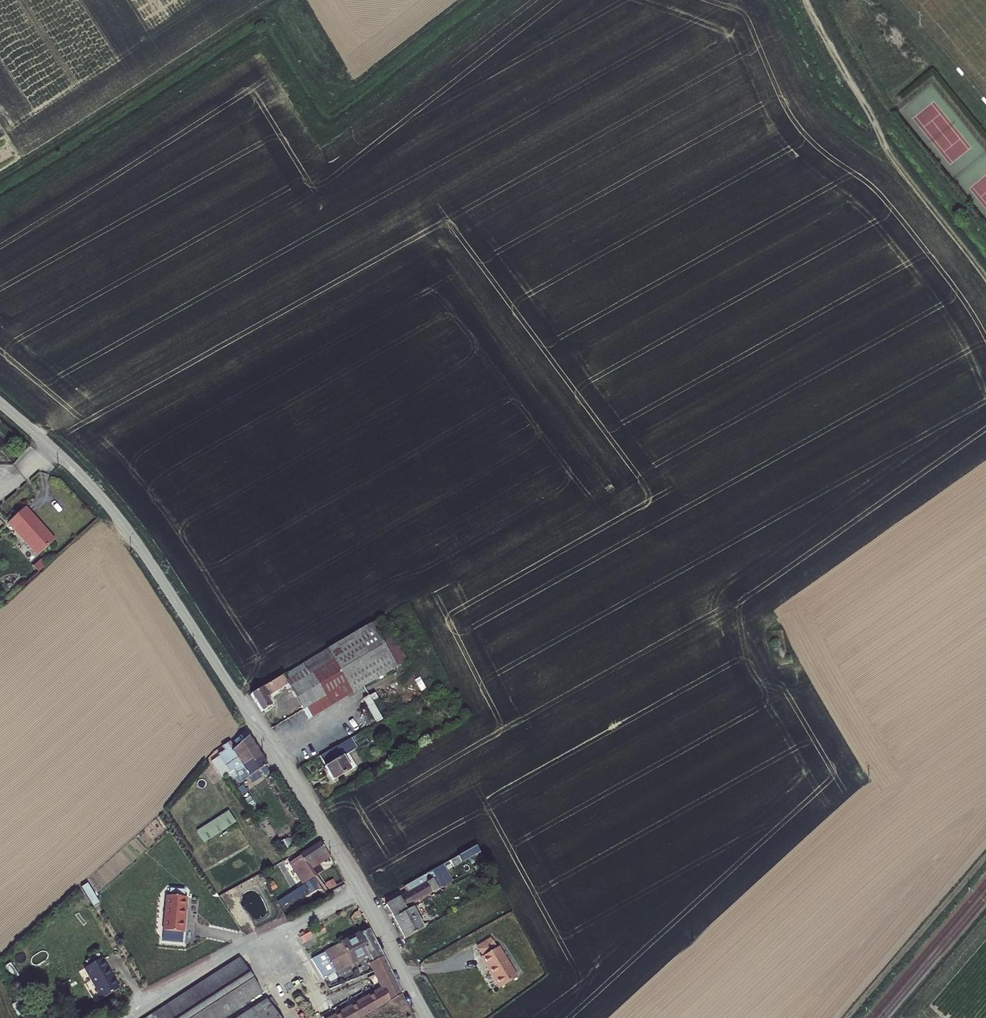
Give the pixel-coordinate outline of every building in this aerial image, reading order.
[(48,532),(25,507),(8,522),(38,555),(56,539),(49,531),(48,532)] [(381,617),(370,623),(390,658),(401,651),(381,617)] [(289,687),(303,710),(390,658),(370,623),(291,670),(298,681),(289,687)] [(401,651),(390,658),(396,667),(406,661),(401,651)] [(390,658),(303,710),(308,718),(396,667),(390,658)] [(289,687),(298,681),(291,670),(250,694),(261,712),(271,705),(266,698),(279,689),(284,686),(286,689),(289,687)] [(249,735),(234,749),(229,742),(221,746),(224,750),(218,754),(219,756),(211,761),(218,772),(237,758),(236,758),(255,746),(249,735)] [(347,753),(355,749),(349,739),(320,756),(325,766),(324,767),(332,780),(350,770),(342,757),(347,753)] [(237,758),(218,772),(222,777),(226,774),(226,775),(234,770),(237,774),(239,772),(244,769),(242,766),(252,760),(253,762),(262,756),(255,746),(236,758),(237,758)] [(347,753),(342,757),(350,770),(355,767),(347,753)] [(240,774),(244,780),(245,779),(248,783),(254,781),(263,775),(259,770),(267,765),(262,756),(253,762),(252,760),(242,766),(244,769),(239,772),(240,774)] [(229,779),(232,776),(237,774),(234,770),(226,775),(229,779)] [(229,779),(236,790),(240,788),(234,779),(232,776),(229,779)] [(248,808),(254,803),(247,793),(245,793),(241,787),(240,788),(236,790),(248,808)] [(203,842),(235,823),(228,810),(195,829),(203,842)] [(314,877),(309,870),(329,856),(320,842),(289,862),(302,883),(314,877)] [(476,846),(450,861),(453,866),(479,852),(476,846)] [(401,897),(400,895),(384,903),(393,919),(406,911),(404,908),(433,892),(442,887),(440,884),(445,881),(442,875),(438,878),(434,869),(405,886),(409,893),(407,893),(401,897)] [(442,887),(433,892),(435,895),(444,890),(442,887)] [(166,897),(164,932),(184,933),(186,898),(166,897)] [(406,911),(393,919),(404,939),(423,928),(412,908),(406,911)] [(309,929),(298,935),(304,946),(315,940),(309,929)] [(335,972),(368,955),(372,963),(371,964),(376,974),(364,980),(372,995),(336,1016),(332,1008),(315,1017),(361,1017),(402,995),(384,958),(369,929),(324,952),(335,972)] [(490,938),(476,946),(478,949),(492,941),(490,938)] [(304,946),(306,949),(317,943),(315,940),(304,946)] [(482,956),(480,957),(497,988),(515,978),(498,947),(496,948),(492,941),(478,949),(482,956)] [(151,957),(139,963),(146,978),(158,973),(151,957)] [(145,1017),(223,1017),(262,993),(239,957),(145,1017)] [(101,958),(84,968),(102,999),(119,989),(101,958)] [(412,1015),(402,995),(361,1017),(413,1017),(412,1015)] [(239,1017),(278,1017),(266,1000),(252,1009),(245,1014),(239,1017)] [(250,1005),(242,1010),(245,1014),(252,1009),(250,1005)]
